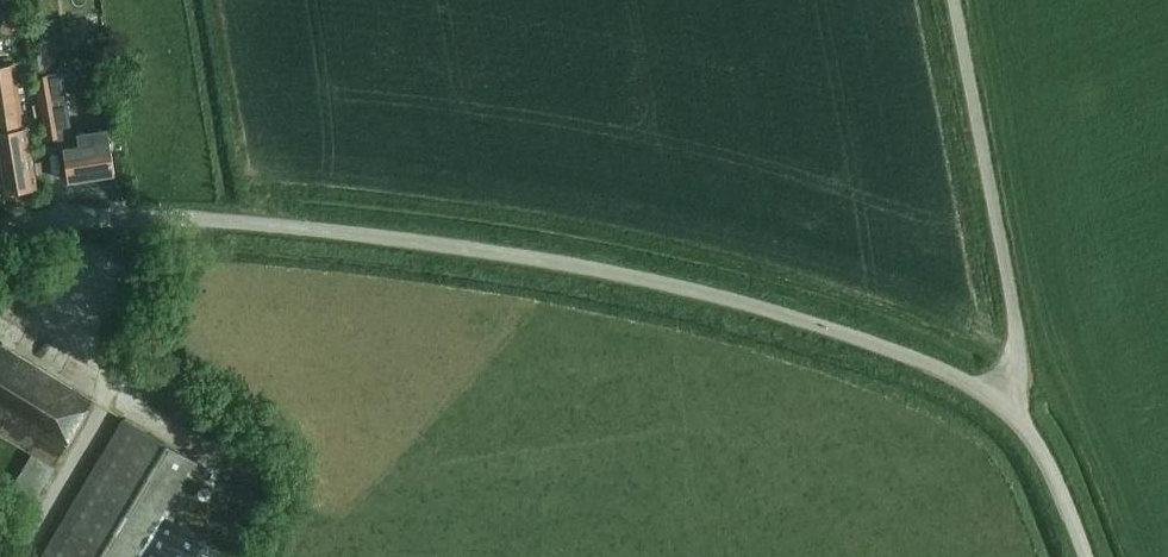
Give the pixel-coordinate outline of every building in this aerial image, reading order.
[(82,108),(76,50),(57,52),(63,110),(82,108)] [(1,191),(35,187),(25,122),(20,123),(19,111),(24,110),(13,59),(0,60),(0,184),(1,191)] [(66,181),(112,174),(105,129),(74,134),(76,146),(61,148),(66,181)] [(50,466),(87,401),(0,351),(0,438),(50,466)] [(208,468),(125,419),(42,556),(156,556),(208,468)]
